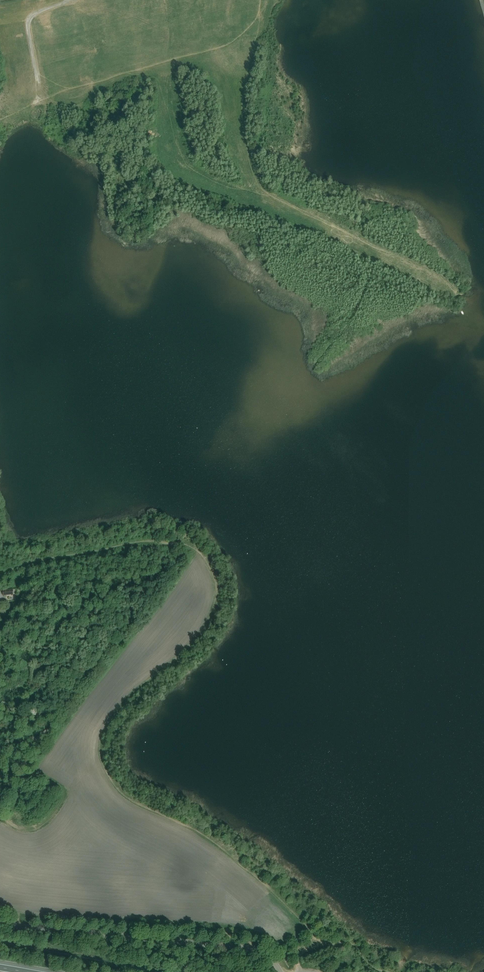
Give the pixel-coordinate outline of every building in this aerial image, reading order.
[(15,592),(15,589),(3,591),(3,596),(5,595),(6,600),(13,599),(12,595),(13,595),(13,593),(15,592)]
